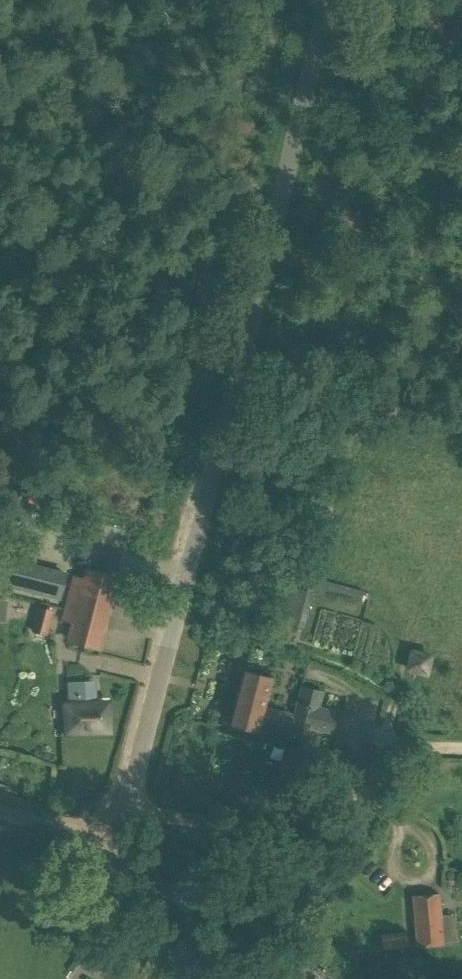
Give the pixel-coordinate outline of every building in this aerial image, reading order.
[(98,648),(117,576),(85,568),(82,578),(72,576),(61,620),(71,623),(66,639),(98,648)] [(39,593),(60,598),(66,574),(45,569),(39,593)] [(285,604),(281,622),(283,622),(302,628),(312,592),(293,587),(291,586),(285,604)] [(52,611),(38,607),(32,631),(47,634),(52,611)] [(407,666),(425,670),(429,653),(411,648),(407,666)] [(270,678),(245,671),(231,723),(257,729),(258,724),(290,734),(289,737),(311,744),(315,729),(330,733),(335,712),(320,708),(323,692),(300,686),(293,714),(263,706),(270,678)] [(104,726),(103,703),(95,703),(94,682),(69,683),(72,728),(104,726)] [(443,890),(417,894),(423,950),(445,948),(442,911),(445,910),(443,890)] [(383,949),(408,946),(406,931),(381,934),(383,949)]
